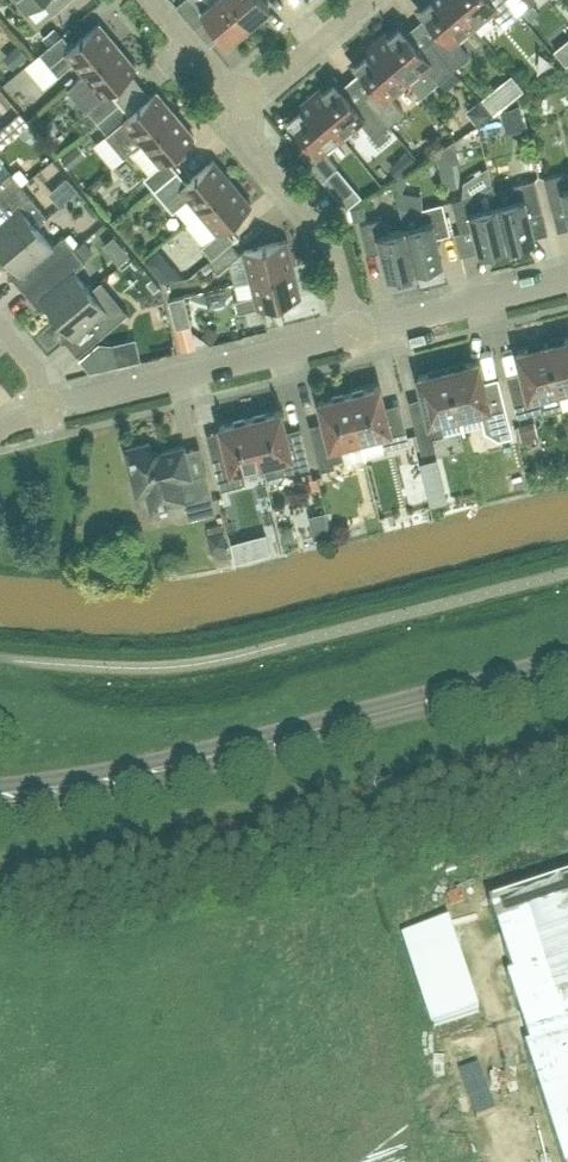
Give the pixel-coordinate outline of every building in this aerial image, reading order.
[(26,9),(37,0),(18,0),(26,9)] [(52,11),(66,0),(43,0),(52,11)] [(176,3),(194,25),(206,15),(227,40),(248,22),(229,0),(179,0),(176,3)] [(265,0),(229,0),(248,22),(269,5),(265,0)] [(431,40),(453,67),(469,54),(456,39),(473,24),(453,0),(423,0),(418,4),(441,31),(431,40)] [(509,0),(453,0),(473,24),(491,9),(504,25),(519,12),(509,0)] [(519,12),(533,0),(509,0),(519,12)] [(74,60),(84,72),(117,44),(98,22),(71,44),(62,33),(39,52),(58,73),(74,60)] [(375,40),(408,79),(425,64),(438,80),(453,67),(431,40),(420,49),(397,22),(375,40)] [(59,33),(53,26),(40,37),(46,44),(59,33)] [(375,86),(365,95),(388,123),(403,110),(390,94),(408,79),(375,40),(353,59),(375,86)] [(117,44),(84,72),(87,75),(72,88),(88,107),(87,107),(97,120),(119,101),(109,89),(136,67),(117,44)] [(309,96),(342,134),(359,120),(367,128),(364,131),(365,135),(375,146),(380,146),(392,137),(391,131),(386,124),(388,123),(365,95),(355,104),(332,77),(309,96)] [(119,101),(97,120),(107,132),(108,131),(126,153),(141,140),(174,113),(156,90),(129,112),(119,101)] [(342,134),(309,96),(287,114),(310,141),(299,150),(322,178),(337,165),(324,149),(342,134)] [(154,188),(176,169),(167,158),(193,135),(174,113),(141,140),(143,142),(131,152),(148,172),(144,176),(154,188)] [(186,181),(176,169),(154,188),(172,210),(188,196),(199,209),(232,181),(213,158),(186,181)] [(33,177),(50,205),(71,193),(81,210),(92,203),(74,174),(70,176),(60,161),(33,177)] [(566,169),(544,175),(551,206),(566,202),(567,211),(567,174),(566,169)] [(21,183),(10,170),(0,178),(0,200),(21,183)] [(534,177),(493,188),(507,243),(534,236),(528,212),(542,208),(534,177)] [(350,180),(335,192),(345,205),(361,193),(350,180)] [(251,204),(232,181),(199,209),(217,231),(201,244),(211,256),(234,237),(224,226),(251,204)] [(21,183),(0,200),(0,248),(3,252),(36,224),(47,214),(32,196),(21,183)] [(480,250),(507,243),(493,188),(491,183),(473,192),(452,198),(459,229),(474,226),(480,250)] [(399,205),(415,266),(442,259),(436,235),(450,232),(442,200),(414,208),(399,205)] [(388,273),(415,266),(399,205),(398,205),(404,226),(389,229),(381,216),(359,221),(367,252),(382,249),(388,273)] [(55,230),(75,222),(69,207),(50,215),(55,230)] [(24,289),(74,246),(63,233),(52,242),(36,224),(3,252),(14,264),(7,269),(24,289)] [(243,248),(251,277),(293,267),(285,238),(243,248)] [(238,253),(229,243),(208,260),(216,270),(238,253)] [(85,259),(74,246),(24,289),(40,308),(46,303),(56,315),(90,287),(74,269),(85,259)] [(172,263),(158,275),(161,279),(182,275),(172,263)] [(300,295),(293,267),(251,277),(254,293),(234,298),(238,311),(300,295)] [(90,287),(56,315),(67,328),(61,333),(77,353),(128,310),(116,297),(105,306),(90,287)] [(188,323),(182,294),(168,297),(174,326),(188,323)] [(197,323),(182,327),(187,349),(202,345),(197,323)] [(558,388),(567,386),(567,336),(546,341),(558,388)] [(558,388),(546,341),(515,349),(522,375),(508,379),(517,414),(542,407),(543,412),(563,407),(558,388)] [(98,342),(79,357),(89,368),(116,362),(112,342),(98,342)] [(448,366),(459,413),(479,408),(483,422),(484,429),(499,437),(512,433),(508,416),(499,381),(485,385),(479,358),(448,366)] [(440,418),(459,413),(448,366),(417,374),(423,400),(409,404),(421,450),(435,446),(433,435),(443,432),(440,418)] [(380,383),(349,391),(360,437),(391,429),(394,443),(408,440),(400,405),(386,409),(380,383)] [(360,437),(349,391),(318,399),(324,424),(310,428),(320,468),(335,464),(333,459),(344,456),(340,442),(360,437)] [(250,416),(261,462),(281,457),(285,471),(310,465),(301,430),(287,433),(281,408),(250,416)] [(241,467),(261,462),(250,416),(219,423),(225,449),(211,452),(220,487),(245,481),(241,467)] [(152,452),(149,441),(125,447),(136,493),(147,490),(151,507),(184,498),(189,516),(215,509),(206,469),(190,473),(183,444),(152,452)] [(503,909),(526,979),(515,983),(567,1145),(567,887),(503,909)]
